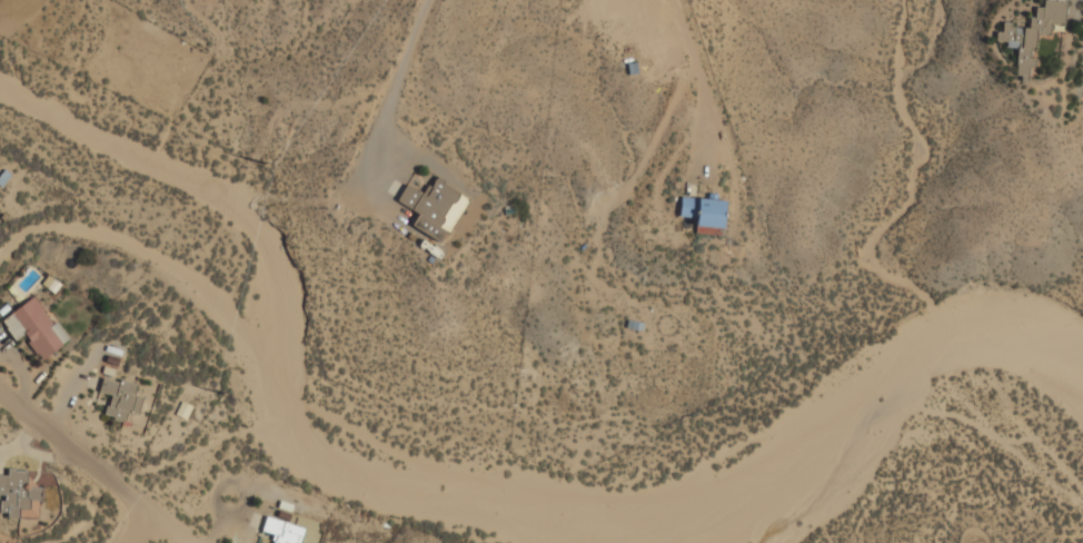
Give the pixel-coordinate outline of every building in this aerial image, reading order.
[(998,23),(997,41),(1005,41),(1005,47),(1016,47),(1015,80),(1033,80),(1035,33),(1051,34),(1051,22),(1065,23),(1066,0),(1044,0),(1043,7),(1035,7),(1034,17),(1029,17),(1029,24),(998,23)] [(396,201),(417,213),(410,226),(444,244),(469,196),(434,176),(425,192),(407,181),(396,201)] [(723,198),(682,197),(680,215),(695,216),(695,233),(722,234),(723,198)] [(14,339),(23,334),(41,359),(70,338),(37,292),(0,317),(0,320),(14,339)] [(139,413),(141,395),(133,393),(136,382),(101,376),(99,393),(108,394),(105,416),(125,419),(126,411),(139,413)] [(1,494),(0,515),(18,517),(19,507),(29,509),(30,500),(40,501),(41,485),(29,484),(30,470),(7,467),(6,476),(0,476),(0,494),(1,494)] [(301,525),(265,516),(261,531),(274,533),(271,542),(298,542),(301,525)]
